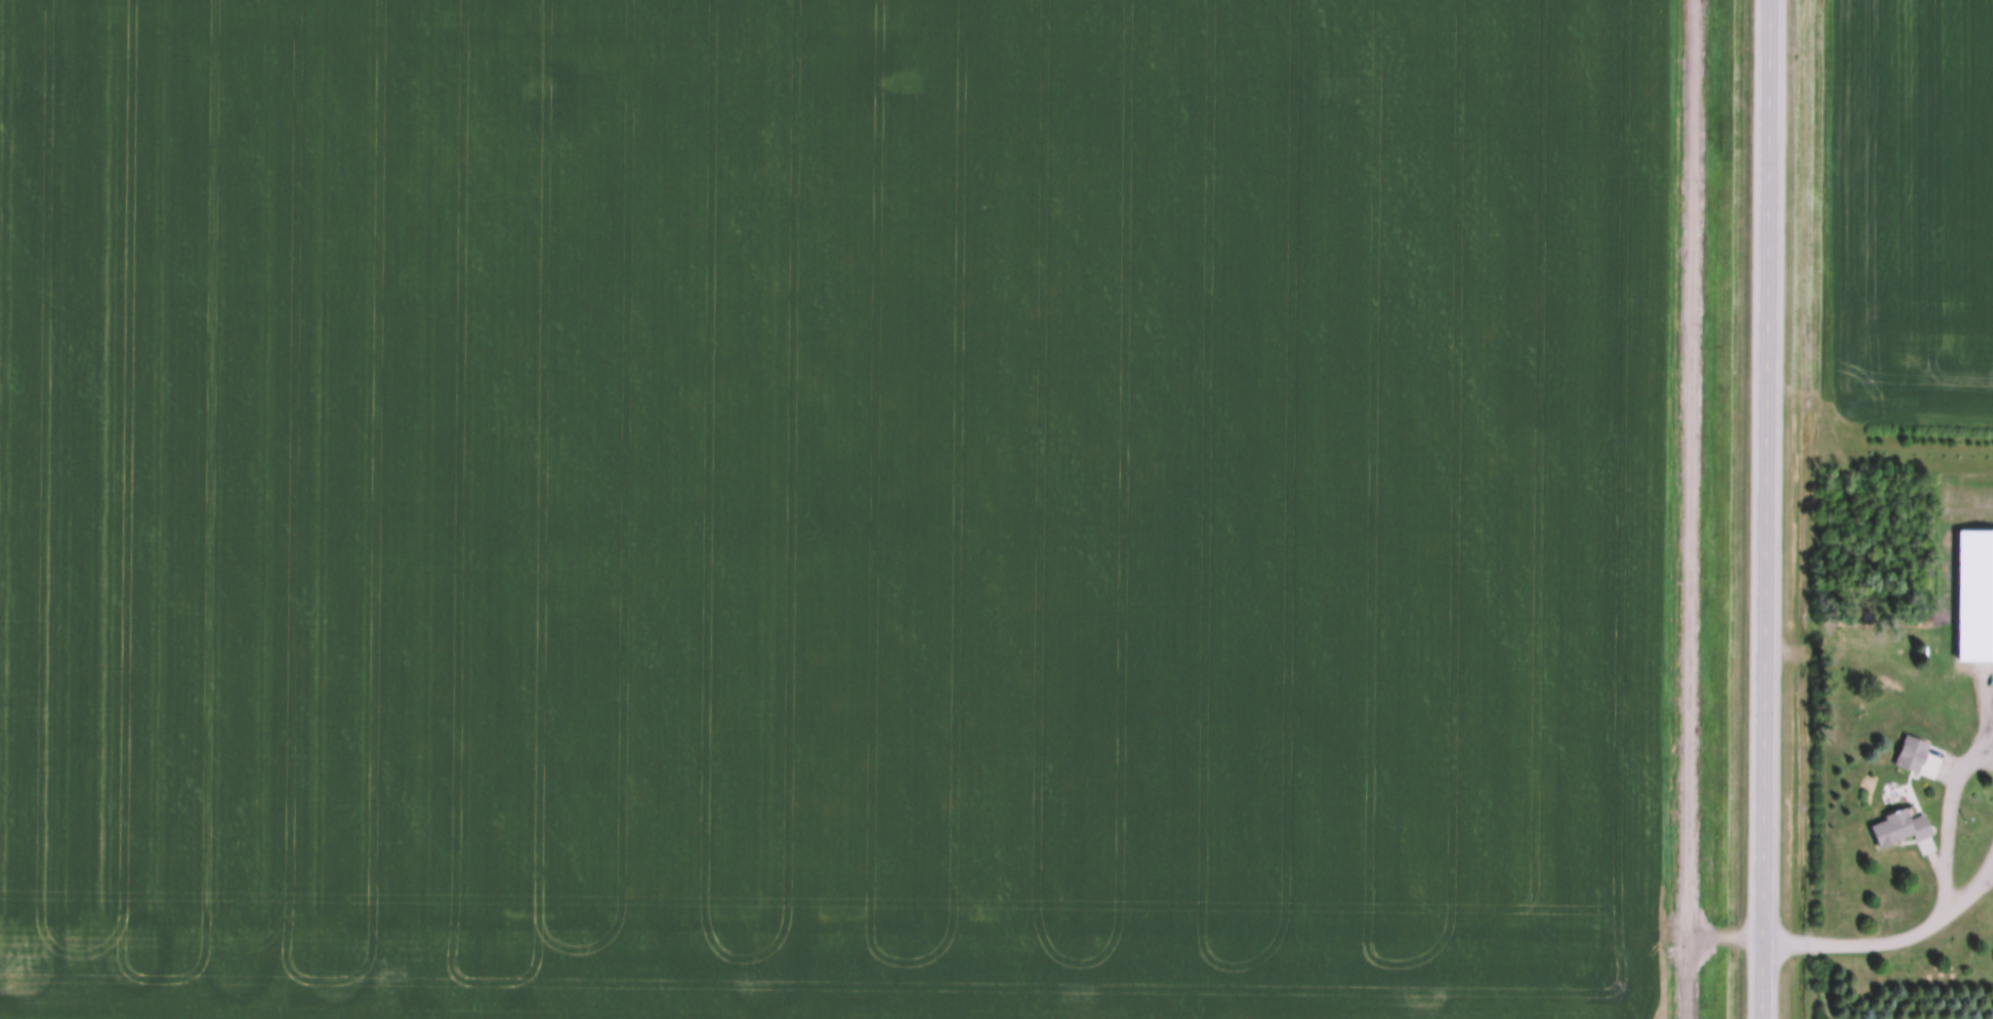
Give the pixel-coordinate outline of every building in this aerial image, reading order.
[(1992,663),(1992,531),(1954,531),(1953,662),(1992,663)] [(1865,823),(1874,848),(1909,836),(1911,841),(1927,835),(1920,815),(1907,819),(1903,810),(1865,823)]
